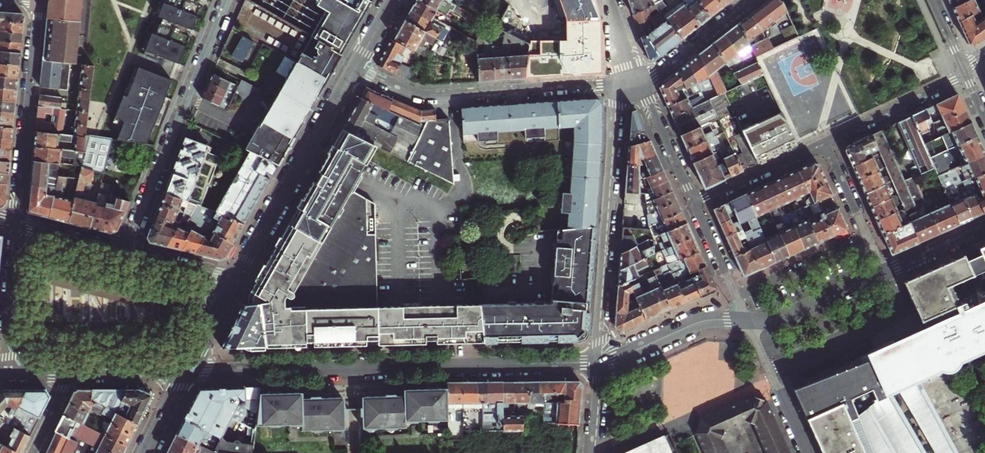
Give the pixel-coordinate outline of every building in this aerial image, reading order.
[(47,21),(43,60),(70,63),(75,64),(82,0),(49,0),(47,21)] [(137,48),(140,49),(139,52),(150,56),(151,53),(178,64),(205,0),(157,0),(137,48)] [(310,38),(341,55),(353,35),(372,2),(369,0),(359,0),(354,8),(341,0),(320,0),(318,4),(327,9),(310,38)] [(426,17),(428,15),(432,17),(436,18),(442,22),(444,23),(446,19),(448,20),(449,16),(445,14),(419,0),(416,0),(412,8),(410,11),(422,18),(426,17)] [(451,2),(447,0),(419,0),(445,14),(449,8),(473,21),(476,16),(451,2)] [(565,19),(565,37),(529,40),(529,44),(526,55),(524,78),(549,77),(599,73),(600,26),(600,11),(596,0),(558,0),(565,19)] [(630,7),(633,15),(652,3),(658,0),(628,0),(630,7)] [(682,1),(670,9),(664,0),(658,0),(652,3),(665,20),(680,40),(691,32),(700,25),(682,1)] [(697,0),(681,0),(682,1),(700,25),(705,21),(710,17),(697,0)] [(710,17),(717,12),(722,8),(716,0),(697,0),(710,17)] [(739,23),(755,55),(756,57),(799,37),(781,0),(769,0),(762,6),(750,14),(739,23)] [(973,0),(966,0),(951,7),(954,13),(958,22),(971,15),(979,11),(982,10),(984,8),(984,5),(982,1),(975,4),(973,0)] [(652,3),(633,15),(637,27),(640,37),(647,34),(648,33),(665,20),(652,3)] [(484,20),(496,26),(502,15),(490,9),(484,20)] [(426,17),(422,18),(410,11),(408,15),(405,20),(434,36),(442,22),(436,18),(432,17),(428,15),(426,17)] [(979,11),(971,15),(974,22),(980,18),(982,16),(981,14),(979,11)] [(24,24),(24,16),(24,15),(22,14),(0,12),(0,22),(24,24)] [(980,18),(974,22),(971,15),(958,22),(968,45),(972,46),(975,47),(984,39),(984,26),(980,18)] [(406,46),(414,51),(421,39),(434,45),(437,38),(434,36),(405,20),(400,29),(394,40),(406,46)] [(648,33),(647,34),(659,57),(674,45),(680,40),(665,20),(648,33)] [(24,24),(0,22),(0,31),(23,33),(23,29),(24,24)] [(444,23),(442,22),(434,36),(437,38),(442,41),(450,26),(444,23)] [(755,55),(739,23),(731,29),(724,35),(738,53),(741,51),(745,57),(750,54),(751,56),(755,55)] [(496,26),(489,38),(494,41),(500,29),(496,26)] [(475,30),(471,38),(475,40),(479,33),(475,30)] [(22,43),(22,39),(23,33),(0,31),(0,40),(22,43)] [(507,80),(506,56),(510,44),(513,35),(505,31),(499,50),(497,49),(490,50),(492,81),(507,80)] [(492,81),(490,50),(489,38),(479,33),(475,40),(474,41),(475,45),(483,44),(484,58),(476,58),(477,75),(477,82),(492,81)] [(659,57),(647,34),(640,37),(643,45),(649,60),(651,60),(653,61),(659,57)] [(253,40),(243,35),(231,56),(241,61),(253,40)] [(507,80),(524,78),(526,55),(529,44),(513,35),(510,44),(517,45),(516,55),(506,56),(507,80)] [(718,39),(711,44),(726,63),(732,72),(744,62),(738,53),(724,35),(718,39)] [(302,51),(296,63),(287,78),(272,105),(258,129),(246,150),(251,152),(279,165),(284,157),(288,150),(289,147),(293,140),(298,132),(304,121),(322,90),(330,75),(336,64),(340,55),(310,39),(309,42),(312,43),(315,49),(318,50),(316,54),(313,53),(311,56),(302,51)] [(402,55),(406,46),(394,40),(391,39),(386,47),(382,54),(399,63),(401,56),(402,55)] [(21,53),(21,48),(22,43),(0,40),(0,51),(21,53)] [(716,70),(726,63),(711,44),(705,49),(698,54),(713,86),(718,95),(725,92),(726,91),(716,70)] [(419,53),(423,55),(427,50),(430,51),(432,49),(425,45),(423,46),(419,53)] [(19,66),(20,60),(21,53),(0,51),(0,63),(19,66)] [(751,65),(745,57),(741,51),(738,53),(744,62),(748,66),(751,65)] [(380,58),(377,65),(396,74),(399,63),(382,54),(380,58)] [(693,58),(688,62),(701,90),(702,91),(713,86),(698,54),(693,58)] [(399,63),(396,74),(406,79),(410,80),(413,69),(401,65),(404,58),(401,56),(399,63)] [(276,72),(287,78),(296,63),(285,57),(276,72)] [(40,88),(67,91),(68,86),(69,75),(70,63),(43,60),(42,65),(40,88)] [(683,66),(678,70),(690,95),(696,92),(701,90),(688,62),(683,66)] [(744,62),(732,72),(741,84),(756,77),(748,66),(744,62)] [(751,65),(748,66),(756,77),(763,74),(758,62),(751,65)] [(0,63),(0,76),(18,78),(19,73),(19,66),(0,63)] [(92,65),(81,64),(80,71),(80,76),(90,77),(92,65)] [(121,125),(116,139),(141,142),(145,144),(153,125),(158,114),(165,98),(164,97),(171,80),(135,65),(112,122),(121,125)] [(690,95),(678,70),(662,83),(661,85),(660,88),(668,106),(688,96),(690,95)] [(211,77),(209,81),(236,94),(239,86),(213,73),(211,77)] [(17,89),(17,84),(18,78),(0,76),(0,87),(17,89)] [(90,77),(80,76),(79,81),(78,87),(89,88),(90,77)] [(208,85),(206,89),(232,102),(234,97),(236,94),(209,81),(208,85)] [(256,88),(242,81),(239,86),(236,94),(234,97),(241,101),(256,88)] [(16,101),(16,96),(17,89),(0,87),(0,100),(16,101)] [(77,95),(76,103),(87,104),(88,101),(89,88),(78,87),(77,95)] [(365,92),(362,98),(371,103),(387,111),(392,99),(385,96),(380,94),(367,88),(365,92)] [(204,93),(202,98),(228,110),(232,102),(206,89),(204,93)] [(712,98),(710,99),(718,117),(719,118),(727,114),(730,113),(727,106),(731,104),(725,92),(718,95),(712,98)] [(672,117),(701,103),(706,101),(703,94),(689,100),(688,96),(668,106),(670,111),(672,117)] [(932,124),(934,123),(940,121),(939,119),(942,118),(943,120),(966,110),(962,103),(959,96),(956,95),(931,106),(926,109),(932,124)] [(52,96),(50,107),(64,109),(65,103),(60,103),(61,97),(52,96)] [(387,111),(371,103),(362,98),(358,104),(352,114),(349,119),(344,128),(377,146),(454,185),(449,120),(436,121),(428,121),(425,128),(416,124),(400,117),(387,111)] [(571,227),(592,226),(595,225),(596,205),(598,176),(600,159),(601,133),(601,132),(601,117),(601,101),(598,98),(532,103),(486,106),(461,108),(463,143),(497,141),(497,132),(525,130),(526,139),(546,137),(545,129),(565,128),(569,192),(561,192),(562,212),(570,212),(571,227)] [(400,117),(406,105),(399,102),(392,99),(387,111),(400,117)] [(676,124),(680,135),(709,121),(718,117),(710,99),(706,101),(701,103),(672,117),(676,124)] [(14,113),(15,107),(16,101),(0,100),(0,111),(14,113)] [(87,104),(76,103),(76,107),(75,110),(87,112),(87,104)] [(400,117),(416,124),(419,119),(420,120),(421,111),(414,108),(406,105),(400,117)] [(37,115),(36,128),(63,131),(65,109),(64,109),(50,107),(44,107),(38,106),(37,115)] [(631,111),(630,128),(643,126),(636,109),(631,111)] [(920,112),(911,116),(924,144),(930,141),(935,139),(934,136),(934,130),(934,123),(932,124),(926,109),(920,112)] [(87,112),(75,110),(75,116),(74,123),(85,124),(87,112)] [(429,110),(421,111),(420,120),(419,119),(416,124),(425,128),(428,121),(436,121),(435,110),(429,110)] [(966,110),(943,120),(946,127),(942,127),(934,130),(934,136),(935,139),(945,134),(971,122),(968,116),(966,110)] [(0,111),(0,125),(13,126),(14,120),(14,113),(0,111)] [(744,133),(759,163),(779,154),(798,145),(781,111),(743,129),(744,133)] [(737,136),(727,114),(719,118),(725,131),(728,136),(731,144),(744,170),(752,167),(759,163),(744,133),(737,136)] [(921,173),(934,167),(930,158),(924,144),(911,116),(905,119),(898,122),(921,173)] [(683,140),(686,148),(716,135),(720,133),(717,127),(713,129),(709,121),(680,135),(683,140)] [(974,130),(971,122),(945,134),(948,141),(945,142),(948,150),(952,148),(978,137),(974,130)] [(85,124),(74,123),(72,135),(77,136),(84,137),(84,135),(85,124)] [(0,125),(0,137),(12,138),(12,133),(13,126),(0,125)] [(630,128),(629,146),(649,141),(646,133),(643,126),(630,128)] [(256,303),(261,325),(265,346),(272,346),(290,345),(306,345),(314,345),(344,344),(344,345),(355,345),(366,345),(366,339),(378,339),(378,332),(382,332),(382,342),(392,342),(401,342),(405,342),(427,341),(432,341),(432,336),(438,336),(438,338),(441,338),(441,341),(443,341),(447,341),(466,340),(480,340),(477,304),(458,304),(404,305),(400,305),(379,305),(349,305),(288,306),(289,298),(355,189),(358,182),(371,157),(377,146),(344,128),(339,137),(327,158),(324,164),(318,174),(286,231),(256,282),(243,305),(256,303)] [(914,207),(919,204),(923,203),(912,177),(904,181),(881,130),(871,135),(879,154),(886,168),(887,171),(889,176),(892,182),(898,195),(899,198),(901,203),(904,208),(905,211),(914,207)] [(34,141),(34,145),(57,148),(58,141),(72,142),(72,135),(35,131),(34,141)] [(84,151),(88,136),(84,135),(84,137),(77,136),(75,150),(84,151)] [(689,155),(692,162),(719,150),(720,150),(723,148),(716,135),(686,148),(689,155)] [(845,151),(852,166),(879,154),(871,135),(859,141),(847,146),(845,151)] [(88,136),(84,151),(81,165),(80,168),(93,171),(93,170),(103,172),(111,138),(88,136)] [(11,149),(11,144),(12,138),(0,137),(0,148),(11,149)] [(952,148),(960,166),(984,156),(984,153),(982,147),(978,137),(952,148)] [(188,202),(209,147),(186,138),(165,193),(167,194),(182,200),(188,202)] [(629,146),(627,165),(640,166),(641,159),(644,158),(647,164),(658,159),(654,151),(649,141),(629,146)] [(936,155),(930,141),(924,144),(930,158),(936,155)] [(744,170),(731,144),(723,148),(720,150),(721,153),(724,158),(725,161),(732,176),(738,173),(744,170)] [(57,148),(34,145),(33,153),(32,160),(59,163),(60,155),(63,157),(74,158),(73,164),(81,165),(84,151),(75,150),(57,148)] [(0,148),(0,160),(9,161),(10,156),(11,149),(0,148)] [(695,169),(698,174),(725,161),(724,158),(721,153),(720,150),(719,150),(692,162),(695,169)] [(210,152),(208,159),(216,161),(218,154),(210,152)] [(272,177),(279,165),(251,152),(216,213),(229,220),(231,216),(245,225),(250,215),(260,198),(272,177)] [(855,173),(858,180),(886,168),(879,154),(852,166),(855,173)] [(971,178),(984,172),(984,156),(960,166),(962,169),(964,168),(968,170),(971,178)] [(647,177),(663,170),(660,165),(658,159),(647,164),(643,167),(644,178),(647,177)] [(9,161),(0,160),(0,171),(8,172),(9,167),(9,161)] [(59,163),(32,160),(32,165),(29,185),(41,187),(43,179),(46,180),(47,176),(51,177),(52,177),(56,177),(65,179),(77,181),(80,168),(81,165),(73,164),(59,163)] [(725,161),(698,174),(701,181),(704,189),(732,176),(725,161)] [(809,192),(827,183),(825,180),(818,164),(813,162),(807,165),(797,170),(808,192),(809,192)] [(640,166),(627,165),(627,177),(626,192),(643,193),(647,193),(646,189),(646,186),(644,178),(643,167),(640,166)] [(72,200),(67,221),(78,224),(89,227),(95,203),(79,198),(80,195),(81,195),(83,185),(86,186),(87,182),(89,183),(93,171),(80,168),(77,181),(72,200)] [(862,188),(864,194),(892,182),(889,176),(882,180),(879,175),(887,171),(886,168),(858,180),(862,188)] [(964,168),(962,169),(967,181),(969,179),(971,178),(968,170),(964,168)] [(665,176),(663,170),(647,177),(650,184),(646,186),(646,189),(650,187),(667,180),(665,176)] [(752,191),(745,195),(755,217),(763,214),(768,224),(773,222),(777,220),(777,218),(774,217),(772,218),(769,211),(776,208),(779,216),(780,217),(781,218),(788,215),(790,214),(790,212),(787,212),(786,212),(782,205),(807,193),(808,192),(797,170),(792,173),(778,179),(764,186),(752,191)] [(8,172),(0,171),(0,183),(7,183),(7,179),(8,172)] [(882,180),(889,176),(887,171),(879,175),(882,180)] [(948,172),(938,176),(945,190),(955,186),(948,172)] [(971,178),(969,179),(972,186),(978,184),(979,187),(984,185),(984,172),(971,178)] [(37,214),(46,216),(56,177),(52,177),(51,177),(47,176),(46,180),(43,179),(41,187),(29,185),(27,210),(28,212),(37,214)] [(57,219),(67,221),(72,200),(61,197),(65,179),(56,177),(46,216),(57,219)] [(670,186),(667,180),(650,187),(653,195),(648,198),(650,201),(672,191),(670,186)] [(892,182),(864,194),(867,200),(870,207),(890,198),(894,197),(898,195),(892,182)] [(976,218),(984,214),(975,194),(970,196),(964,182),(956,185),(972,220),(976,218)] [(815,203),(832,195),(827,183),(809,192),(812,197),(815,203)] [(89,227),(99,230),(105,205),(107,198),(108,196),(110,196),(112,188),(100,185),(95,203),(89,227)] [(965,222),(972,220),(956,185),(955,186),(945,190),(950,201),(951,199),(950,198),(953,197),(955,201),(950,203),(960,225),(965,222)] [(979,187),(977,189),(974,190),(975,194),(984,214),(984,213),(984,185),(979,187)] [(377,209),(377,201),(355,189),(289,298),(288,306),(349,305),(379,305),(378,231),(377,209)] [(672,191),(650,201),(645,203),(648,215),(650,214),(658,210),(677,202),(675,197),(672,191)] [(178,211),(182,200),(167,194),(165,193),(162,199),(160,204),(178,211)] [(746,221),(750,230),(752,234),(760,230),(759,228),(760,228),(759,224),(755,217),(745,195),(738,198),(730,202),(736,217),(739,223),(746,221)] [(802,209),(817,243),(826,239),(834,236),(821,208),(835,202),(832,195),(815,203),(802,209)] [(105,205),(99,230),(104,231),(111,233),(117,230),(129,201),(110,196),(108,196),(107,198),(109,198),(109,200),(110,202),(114,203),(113,207),(105,205)] [(873,213),(876,220),(896,211),(904,208),(901,203),(893,206),(890,198),(870,207),(873,213)] [(189,202),(185,214),(191,216),(197,206),(189,202)] [(654,224),(663,221),(682,212),(680,208),(677,202),(658,210),(660,215),(649,220),(650,226),(654,224)] [(716,216),(720,224),(736,217),(730,202),(714,210),(716,216)] [(848,229),(835,202),(821,208),(834,236),(841,233),(848,229)] [(950,203),(927,213),(937,235),(949,230),(950,229),(960,225),(950,203)] [(178,211),(160,204),(158,209),(156,214),(174,221),(178,211)] [(210,230),(234,244),(241,232),(245,225),(231,216),(229,220),(216,213),(197,206),(191,216),(189,219),(197,223),(210,230)] [(919,217),(914,207),(905,211),(910,222),(919,243),(923,241),(937,235),(927,213),(919,217)] [(904,208),(896,211),(902,226),(910,222),(905,211),(904,208)] [(788,215),(804,249),(810,246),(817,243),(802,209),(800,210),(792,214),(790,214),(788,215)] [(896,211),(876,220),(879,228),(882,234),(891,230),(897,228),(902,226),(896,211)] [(653,238),(657,236),(686,223),(684,219),(682,212),(663,221),(664,225),(656,229),(654,224),(650,226),(651,229),(653,238)] [(150,242),(167,247),(180,224),(174,221),(156,214),(148,238),(149,240),(150,242)] [(185,214),(182,220),(187,223),(189,219),(191,216),(185,214)] [(773,222),(789,256),(797,252),(804,249),(788,215),(781,218),(777,220),(773,222)] [(726,237),(742,229),(739,223),(736,217),(720,224),(723,230),(726,237)] [(186,241),(197,223),(189,219),(187,223),(182,220),(180,224),(167,247),(175,248),(182,250),(187,242),(186,241)] [(781,259),(789,256),(773,222),(768,224),(763,226),(760,228),(759,228),(760,230),(775,262),(781,259)] [(892,255),(919,243),(910,222),(902,226),(897,228),(899,232),(893,235),(891,230),(882,234),(887,246),(892,255)] [(189,252),(197,254),(210,230),(197,223),(186,241),(187,242),(182,250),(189,252)] [(657,236),(663,250),(693,237),(690,230),(686,223),(657,236)] [(477,304),(480,340),(485,340),(513,339),(533,339),(551,338),(574,338),(577,338),(579,337),(582,335),(583,333),(584,330),(585,319),(586,296),(589,265),(590,244),(591,237),(592,226),(571,227),(561,228),(560,236),(555,236),(550,302),(477,304)] [(622,238),(634,239),(639,240),(642,239),(644,237),(645,229),(623,228),(622,238)] [(728,243),(731,250),(746,244),(748,243),(744,233),(742,230),(742,229),(726,237),(728,243)] [(234,244),(210,230),(197,254),(220,259),(226,258),(230,251),(234,244)] [(746,232),(744,233),(748,243),(751,249),(760,269),(767,266),(775,262),(760,230),(752,234),(750,230),(746,232)] [(653,238),(653,241),(654,246),(655,251),(658,250),(659,252),(663,250),(657,236),(653,238)] [(667,265),(699,251),(696,246),(693,237),(663,250),(659,252),(656,254),(663,267),(665,266),(667,265)] [(621,246),(621,253),(633,247),(634,239),(622,238),(621,246)] [(646,242),(637,246),(640,253),(649,249),(646,242)] [(747,247),(746,244),(731,250),(743,276),(752,272),(760,269),(751,249),(745,251),(744,248),(747,247)] [(620,269),(656,254),(655,251),(654,246),(649,249),(640,253),(637,246),(633,247),(621,253),(620,262),(620,269)] [(979,249),(971,252),(964,255),(904,282),(924,326),(927,334),(884,358),(882,355),(869,359),(886,396),(894,393),(901,390),(906,387),(903,379),(906,378),(940,362),(941,362),(944,368),(984,351),(984,246),(979,249)] [(703,259),(699,251),(667,265),(669,268),(672,276),(674,279),(689,273),(705,266),(703,259)] [(663,267),(656,254),(620,269),(619,278),(618,286),(628,282),(635,279),(637,277),(640,276),(643,275),(653,271),(659,268),(663,267)] [(659,268),(662,276),(656,278),(670,309),(678,306),(685,303),(674,279),(672,276),(669,268),(667,265),(665,266),(663,267),(659,268)] [(716,289),(705,266),(689,273),(700,296),(708,292),(716,289)] [(654,289),(647,292),(658,315),(664,312),(670,309),(656,278),(662,276),(659,268),(653,271),(655,276),(647,280),(649,286),(654,289)] [(700,296),(689,273),(674,279),(685,303),(692,299),(700,296)] [(628,282),(630,287),(637,284),(635,279),(628,282)] [(621,331),(646,320),(636,299),(631,301),(634,309),(632,310),(631,307),(626,309),(627,303),(628,294),(632,292),(630,287),(628,282),(618,286),(617,303),(615,326),(621,331)] [(636,299),(646,320),(652,318),(658,315),(647,292),(642,295),(641,289),(639,283),(637,284),(630,287),(632,292),(636,299)] [(238,315),(228,335),(222,347),(242,347),(265,346),(261,325),(256,303),(243,305),(238,315)] [(894,393),(886,396),(869,359),(818,379),(802,385),(793,388),(822,452),(928,452),(894,393)] [(906,378),(903,379),(906,387),(901,390),(894,393),(928,452),(949,452),(906,378)] [(461,383),(448,383),(447,389),(448,408),(482,408),(481,395),(477,395),(477,382),(461,383)] [(488,397),(488,382),(482,382),(477,382),(477,395),(481,395),(482,408),(482,414),(488,414),(492,414),(492,397),(488,397)] [(502,411),(502,382),(495,382),(488,382),(488,397),(492,397),(492,414),(496,414),(496,423),(488,423),(488,414),(482,414),(482,431),(502,431),(502,416),(502,411)] [(507,382),(502,382),(502,411),(513,411),(515,403),(515,394),(513,394),(513,382),(507,382)] [(517,382),(513,382),(513,394),(515,394),(515,403),(519,403),(519,408),(522,408),(522,410),(525,410),(525,409),(525,402),(529,402),(529,382),(525,382),(517,382)] [(525,402),(525,409),(540,409),(540,382),(534,382),(529,382),(529,402),(525,402)] [(579,382),(540,382),(540,409),(544,409),(544,402),(564,402),(565,399),(581,400),(581,393),(582,385),(581,384),(579,382)] [(260,387),(250,387),(199,389),(192,402),(184,419),(208,431),(214,435),(219,437),(229,418),(240,423),(255,431),(260,387)] [(405,390),(405,395),(364,396),(365,428),(406,427),(406,422),(448,421),(448,408),(447,389),(436,389),(408,390),(405,390)] [(8,424),(26,390),(13,390),(2,390),(0,392),(0,393),(0,418),(5,422),(5,423),(8,424)] [(50,397),(46,390),(43,390),(32,390),(26,390),(8,424),(19,430),(25,417),(31,420),(29,425),(34,428),(50,397)] [(68,403),(88,412),(87,415),(96,419),(95,422),(97,423),(97,422),(99,418),(102,413),(104,407),(93,401),(91,390),(78,390),(76,391),(74,392),(71,397),(68,403)] [(93,401),(104,407),(115,412),(126,390),(109,390),(91,390),(93,401)] [(133,390),(126,390),(115,412),(121,415),(126,404),(130,406),(125,417),(138,423),(145,409),(151,396),(151,395),(139,390),(133,390)] [(260,412),(263,414),(264,415),(259,424),(303,423),(303,429),(345,428),(344,396),(303,397),(303,392),(300,392),(284,392),(283,403),(274,402),(275,392),(263,392),(260,412)] [(280,392),(275,392),(274,402),(283,403),(284,392),(280,392)] [(699,419),(697,426),(694,434),(703,452),(728,452),(722,442),(726,431),(745,422),(755,427),(767,452),(789,452),(789,451),(784,441),(782,436),(777,426),(775,421),(766,401),(758,398),(751,396),(744,399),(710,414),(703,417),(699,419)] [(580,407),(581,400),(565,399),(564,402),(544,402),(544,409),(544,410),(548,410),(557,411),(580,413),(580,407)] [(88,412),(68,403),(67,405),(66,408),(64,411),(63,414),(76,420),(93,429),(97,423),(95,422),(96,419),(87,415),(88,412)] [(126,404),(121,415),(125,417),(130,406),(126,404)] [(136,429),(138,423),(125,417),(121,415),(115,412),(104,407),(102,413),(113,418),(110,423),(133,434),(136,429)] [(580,413),(557,411),(556,423),(569,424),(579,425),(579,419),(580,413)] [(63,414),(60,420),(67,423),(69,420),(74,423),(76,420),(63,414)] [(513,416),(502,416),(502,431),(514,431),(513,416)] [(513,416),(514,431),(525,431),(525,416),(513,416)] [(107,429),(105,435),(127,445),(130,440),(133,434),(110,423),(99,418),(97,422),(105,426),(107,429)] [(212,451),(219,437),(214,435),(210,441),(204,439),(204,440),(201,438),(205,432),(207,433),(208,431),(184,419),(179,427),(176,433),(212,451)] [(125,451),(127,445),(105,435),(93,429),(76,420),(74,423),(69,420),(67,423),(60,420),(58,424),(55,431),(56,431),(54,434),(53,439),(65,445),(71,447),(68,452),(70,452),(124,452),(125,451)] [(8,447),(9,447),(20,452),(21,452),(25,444),(30,435),(26,434),(19,430),(8,424),(5,423),(5,422),(2,426),(4,430),(11,433),(7,441),(10,443),(8,447)] [(212,451),(176,433),(171,444),(167,452),(215,452),(212,451)] [(632,449),(623,452),(671,452),(663,435),(649,442),(639,446),(632,449)] [(253,445),(230,441),(226,441),(219,437),(212,451),(215,452),(252,452),(253,445)] [(48,447),(60,452),(70,452),(68,452),(71,447),(65,445),(53,439),(50,443),(48,447)] [(0,444),(0,452),(7,452),(6,452),(9,447),(8,447),(5,445),(1,443),(0,444)]
